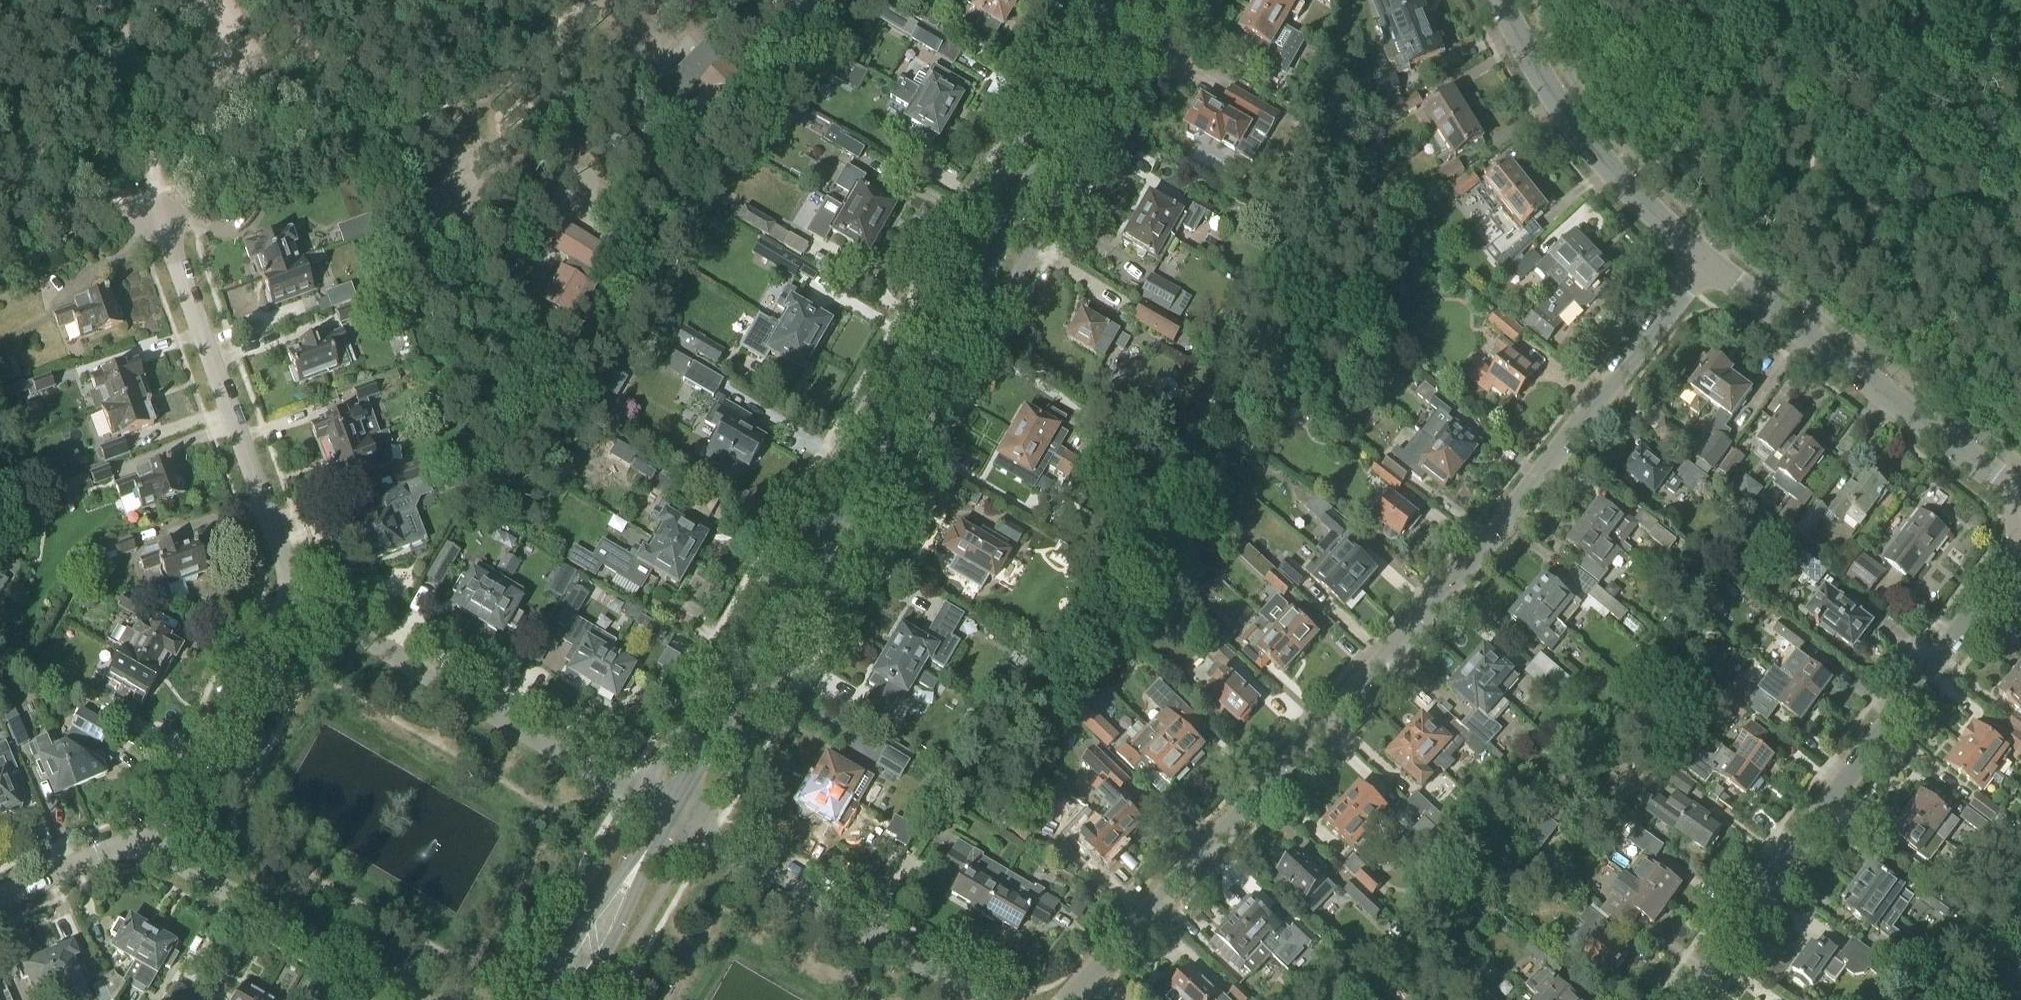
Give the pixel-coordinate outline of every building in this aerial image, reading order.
[(1014,4),(1006,0),(976,0),(971,9),(963,4),(952,23),(971,35),(976,27),(994,37),(1000,26),(1001,27),(1007,16),(1010,16),(1014,9),(1013,6),(1014,4)] [(1251,8),(1255,10),(1254,11),(1269,20),(1284,29),(1285,27),(1289,20),(1291,16),(1297,20),(1299,21),(1299,20),(1304,13),(1306,9),(1290,0),(1255,0),(1251,8)] [(1379,22),(1377,23),(1387,50),(1399,45),(1432,32),(1428,20),(1420,0),(1407,0),(1406,0),(1370,0),(1379,22)] [(918,1),(909,16),(920,23),(951,42),(959,29),(943,20),(945,17),(918,1)] [(1243,30),(1241,32),(1259,42),(1254,51),(1260,55),(1259,58),(1268,63),(1268,64),(1269,64),(1275,67),(1274,68),(1276,68),(1286,74),(1293,60),(1288,57),(1300,36),(1285,27),(1284,29),(1269,20),(1254,11),(1249,20),(1243,30)] [(921,25),(912,40),(935,54),(937,55),(946,40),(934,33),(921,25)] [(1387,50),(1383,51),(1388,64),(1394,62),(1395,67),(1399,77),(1410,72),(1410,71),(1409,69),(1428,61),(1442,56),(1445,55),(1441,44),(1438,46),(1432,32),(1399,45),(1387,50)] [(751,90),(703,43),(696,50),(693,46),(689,51),(692,54),(647,101),(695,148),(696,147),(695,147),(751,90)] [(836,57),(822,71),(836,78),(845,62),(836,57)] [(895,88),(949,118),(961,99),(960,98),(966,88),(933,68),(926,78),(925,79),(917,74),(910,86),(899,80),(895,88)] [(1403,89),(1398,76),(1377,84),(1382,97),(1403,89)] [(1221,108),(1219,111),(1228,117),(1234,121),(1239,112),(1272,132),(1280,115),(1281,115),(1233,87),(1221,108)] [(936,139),(949,118),(895,88),(889,97),(913,112),(907,122),(919,129),(914,138),(930,146),(934,138),(936,139)] [(1394,123),(1425,105),(1418,94),(1387,112),(1394,123)] [(1453,94),(1426,111),(1440,134),(1468,117),(1467,116),(1469,115),(1472,113),(1464,101),(1460,104),(1453,94)] [(1328,102),(1317,96),(1309,112),(1319,118),(1328,102)] [(1193,122),(1188,132),(1188,137),(1195,141),(1200,139),(1203,134),(1217,142),(1222,145),(1235,152),(1255,162),(1267,139),(1272,132),(1239,112),(1234,121),(1228,117),(1219,111),(1204,103),(1199,112),(1195,111),(1191,118),(1193,122)] [(1440,134),(1433,139),(1442,153),(1449,148),(1455,159),(1468,151),(1471,149),(1473,152),(1474,153),(1479,150),(1485,146),(1483,144),(1482,142),(1483,141),(1476,130),(1480,127),(1473,116),(1469,119),(1468,117),(1440,134)] [(830,129),(823,141),(857,161),(864,149),(839,134),(840,132),(831,127),(830,129)] [(1466,171),(1460,161),(1439,174),(1445,184),(1466,171)] [(845,166),(834,187),(839,190),(849,195),(844,204),(841,209),(880,232),(882,229),(883,229),(884,229),(885,229),(886,229),(886,228),(887,228),(887,227),(888,226),(888,225),(888,224),(888,223),(887,223),(887,222),(886,222),(886,221),(893,209),(866,193),(869,186),(862,182),(865,177),(845,166)] [(1507,169),(1476,194),(1480,198),(1485,205),(1494,216),(1529,188),(1528,186),(1531,184),(1523,174),(1520,176),(1511,166),(1507,169)] [(1462,199),(1482,184),(1474,174),(1455,189),(1462,199)] [(1494,216),(1490,219),(1506,238),(1491,249),(1498,258),(1494,262),(1503,273),(1536,243),(1532,238),(1539,233),(1531,223),(1547,210),(1538,200),(1541,198),(1533,188),(1531,190),(1529,188),(1494,216)] [(1139,208),(1136,214),(1137,217),(1136,219),(1166,237),(1173,224),(1181,229),(1181,228),(1191,233),(1195,232),(1203,219),(1207,221),(1213,210),(1196,200),(1185,219),(1172,211),(1173,209),(1150,195),(1142,208),(1139,208)] [(826,200),(807,233),(824,243),(830,232),(867,254),(873,243),(874,243),(875,243),(876,243),(877,243),(878,243),(878,242),(879,242),(879,241),(879,240),(880,239),(879,238),(879,237),(879,236),(878,236),(880,232),(841,209),(826,200)] [(744,207),(737,220),(801,257),(808,245),(789,235),(775,227),(775,225),(744,207)] [(348,223),(354,240),(376,232),(370,216),(348,223)] [(1129,231),(1122,244),(1134,251),(1145,257),(1146,255),(1160,263),(1163,258),(1165,254),(1165,255),(1173,241),(1166,237),(1136,219),(1134,222),(1131,222),(1128,228),(1129,231)] [(576,321),(614,256),(565,227),(553,248),(571,259),(564,269),(562,268),(543,301),(576,321)] [(246,248),(245,248),(250,263),(255,261),(261,278),(262,280),(275,275),(274,271),(300,262),(290,232),(280,236),(279,234),(267,239),(259,242),(259,243),(258,243),(255,240),(247,243),(247,248),(246,248)] [(1544,264),(1537,270),(1548,282),(1550,280),(1559,290),(1560,289),(1570,278),(1593,255),(1576,238),(1556,258),(1553,254),(1544,264)] [(760,241),(752,254),(773,266),(781,253),(760,241)] [(444,263),(460,258),(455,244),(439,250),(444,263)] [(323,252),(309,257),(313,267),(326,262),(323,252)] [(1525,279),(1543,261),(1534,252),(1515,269),(1525,279)] [(1560,291),(1542,309),(1557,322),(1574,305),(1579,309),(1581,310),(1583,310),(1587,310),(1589,309),(1608,289),(1601,283),(1611,273),(1593,255),(1570,278),(1560,289),(1559,290),(1560,291)] [(275,275),(262,280),(265,290),(264,295),(267,303),(271,306),(271,307),(313,292),(308,276),(302,261),(300,262),(274,271),(275,275)] [(1167,314),(1179,292),(1152,277),(1140,298),(1167,314)] [(326,293),(331,309),(356,300),(351,285),(326,293)] [(789,313),(781,327),(780,329),(814,349),(829,324),(794,304),(800,294),(788,286),(775,306),(789,313)] [(76,308),(54,315),(59,329),(74,324),(76,330),(80,340),(119,326),(118,323),(122,320),(119,311),(114,312),(107,292),(74,304),(76,308)] [(386,310),(381,297),(336,312),(340,326),(386,310)] [(1143,302),(1132,321),(1172,345),(1183,325),(1143,302)] [(1542,309),(1527,328),(1531,331),(1530,333),(1541,342),(1542,340),(1547,344),(1562,325),(1557,322),(1542,309)] [(1488,324),(1514,346),(1525,333),(1499,311),(1488,324)] [(1122,354),(1129,342),(1081,314),(1066,339),(1094,355),(1102,342),(1122,354)] [(780,329),(781,327),(770,321),(766,329),(776,335),(766,353),(787,365),(780,376),(793,383),(799,372),(801,373),(814,349),(780,329)] [(301,350),(287,355),(292,368),(288,370),(294,385),(298,383),(299,385),(305,383),(338,370),(345,367),(349,366),(342,347),(343,346),(346,345),(341,332),(320,341),(319,337),(308,341),(299,345),(301,350)] [(696,353),(716,365),(724,351),(703,339),(701,341),(687,333),(679,346),(695,355),(696,353)] [(1517,400),(1539,372),(1512,351),(1502,342),(1490,357),(1500,365),(1494,374),(1484,366),(1471,382),(1490,396),(1495,390),(1505,398),(1509,394),(1517,400)] [(672,352),(663,367),(685,379),(682,384),(712,401),(714,397),(716,394),(723,381),(693,364),(672,352)] [(1701,374),(1687,392),(1698,400),(1691,410),(1700,417),(1710,404),(1731,376),(1733,373),(1713,358),(1711,360),(1704,357),(1696,367),(1701,374)] [(8,383),(21,378),(14,360),(0,365),(8,383)] [(93,393),(89,395),(94,409),(95,411),(96,411),(100,409),(128,399),(130,402),(143,398),(142,395),(143,394),(146,393),(143,385),(141,381),(142,380),(143,380),(141,373),(137,363),(124,368),(123,366),(98,375),(99,377),(95,378),(90,380),(94,393),(93,393)] [(619,373),(607,394),(618,400),(630,379),(619,373)] [(30,397),(55,389),(50,375),(26,384),(30,397)] [(1710,428),(1707,434),(1714,439),(1715,438),(1722,443),(1724,441),(1729,435),(1723,431),(1752,392),(1731,376),(1710,404),(1721,412),(1713,423),(1714,424),(1710,428)] [(8,388),(12,399),(28,393),(24,382),(16,385),(8,388)] [(325,456),(326,459),(342,453),(341,450),(368,440),(380,436),(366,400),(378,396),(373,384),(353,391),(357,401),(350,404),(353,412),(344,415),(344,414),(323,422),(324,423),(310,428),(316,443),(317,443),(322,457),(325,456)] [(1418,395),(1439,411),(1440,412),(1421,437),(1463,469),(1480,447),(1448,421),(1458,409),(1426,384),(1418,395)] [(128,399),(100,409),(102,414),(111,439),(120,436),(121,438),(153,425),(153,424),(158,419),(155,410),(148,410),(147,409),(148,409),(149,409),(143,394),(142,395),(143,398),(130,402),(128,399)] [(719,432),(703,459),(709,462),(721,469),(728,458),(729,459),(747,469),(751,461),(762,442),(751,435),(757,425),(724,406),(723,407),(721,411),(719,410),(725,399),(716,394),(714,397),(719,400),(715,408),(713,407),(712,410),(704,423),(710,427),(719,432)] [(1302,411),(1300,406),(1295,404),(1290,407),(1288,412),(1291,417),(1296,418),(1301,416),(1302,411)] [(1014,428),(1011,434),(1060,463),(1073,471),(1085,478),(1090,469),(1078,462),(1057,449),(1065,435),(1057,431),(1064,419),(1047,409),(1040,420),(1024,411),(1021,416),(1017,416),(1012,425),(1014,428)] [(1789,439),(1801,423),(1785,412),(1761,444),(1775,455),(1765,467),(1777,476),(1779,473),(1781,471),(1786,464),(1800,447),(1789,439)] [(1653,438),(1652,439),(1661,445),(1672,454),(1673,453),(1683,439),(1663,424),(1656,434),(1653,438)] [(330,483),(336,483),(337,486),(369,474),(390,466),(383,447),(391,444),(387,433),(380,436),(368,440),(341,450),(342,453),(326,459),(330,471),(331,470),(331,471),(327,475),(330,483)] [(998,457),(993,466),(1032,490),(1046,467),(1079,487),(1085,478),(1073,471),(1060,463),(1011,434),(1008,438),(1004,439),(999,448),(1000,451),(997,457),(998,457)] [(1402,481),(1405,484),(1417,494),(1430,479),(1445,491),(1463,469),(1421,437),(1404,457),(1397,451),(1384,466),(1384,467),(1402,481)] [(1714,439),(1700,459),(1713,469),(1730,446),(1724,441),(1722,443),(1715,438),(1714,439)] [(99,448),(105,464),(128,456),(123,440),(99,448)] [(1253,451),(1241,442),(1236,449),(1248,458),(1253,451)] [(1781,471),(1779,473),(1777,476),(1773,481),(1776,483),(1773,486),(1789,498),(1790,497),(1793,500),(1779,518),(1790,526),(1812,496),(1802,488),(1801,490),(1799,489),(1822,458),(1820,457),(1823,453),(1811,444),(1809,448),(1803,443),(1802,445),(1800,447),(1786,464),(1781,471)] [(1720,472),(1713,481),(1722,487),(1729,478),(1730,480),(1746,459),(1735,451),(1719,471),(1720,472)] [(1673,479),(1640,454),(1635,462),(1632,461),(1625,470),(1627,472),(1625,474),(1627,476),(1623,481),(1634,489),(1638,484),(1654,496),(1662,485),(1674,495),(1682,485),(1696,496),(1710,480),(1686,462),(1673,479)] [(629,469),(651,481),(658,468),(636,456),(629,469)] [(116,486),(115,486),(118,494),(120,499),(129,496),(136,493),(142,510),(181,496),(180,492),(184,489),(181,481),(176,481),(169,462),(146,470),(135,474),(136,478),(116,486)] [(433,477),(428,462),(393,474),(398,489),(426,479),(433,477)] [(1384,466),(1379,462),(1371,473),(1398,494),(1405,484),(1402,481),(1384,467),(1384,466)] [(1198,485),(1207,475),(1195,466),(1187,475),(1198,485)] [(95,487),(113,480),(108,467),(90,474),(95,487)] [(463,478),(459,467),(448,472),(452,483),(463,478)] [(1085,478),(1079,487),(1090,494),(1101,477),(1090,469),(1085,478)] [(1865,520),(1888,489),(1866,473),(1848,497),(1844,494),(1829,514),(1841,523),(1846,517),(1859,527),(1865,520)] [(87,474),(49,488),(54,504),(93,490),(87,474)] [(370,554),(373,561),(409,547),(405,537),(406,535),(404,527),(401,526),(398,518),(409,514),(413,506),(409,497),(430,489),(426,479),(398,489),(379,496),(385,516),(354,526),(364,556),(370,554)] [(1745,480),(1734,494),(1750,507),(1761,493),(1745,480)] [(1410,531),(1420,520),(1393,499),(1376,520),(1387,529),(1385,532),(1385,538),(1390,543),(1397,541),(1399,539),(1400,540),(1408,530),(1410,531)] [(653,516),(651,520),(663,527),(655,542),(690,562),(704,538),(682,526),(687,518),(688,516),(669,505),(661,501),(653,516)] [(1794,534),(1806,543),(1828,512),(1816,503),(1794,534)] [(1600,504),(1584,524),(1619,551),(1618,552),(1619,553),(1626,558),(1632,550),(1624,544),(1638,527),(1650,536),(1649,538),(1667,552),(1669,553),(1677,542),(1657,526),(1659,524),(1642,512),(1635,522),(1617,509),(1613,515),(1600,504)] [(1322,525),(1338,539),(1340,541),(1351,529),(1332,513),(1322,525)] [(1912,582),(1947,535),(1920,514),(1885,562),(1912,582)] [(995,534),(1016,547),(1024,533),(1003,521),(995,534)] [(543,529),(532,523),(527,531),(538,538),(543,529)] [(1584,524),(1568,544),(1584,556),(1575,567),(1598,585),(1601,582),(1607,574),(1605,572),(1619,553),(1618,552),(1619,551),(1584,524)] [(945,549),(943,552),(956,559),(948,573),(980,592),(988,578),(993,581),(1007,556),(1003,553),(1007,546),(981,531),(977,538),(959,528),(954,537),(952,536),(951,538),(947,539),(944,545),(945,549)] [(100,565),(136,552),(130,537),(94,550),(100,565)] [(178,539),(159,546),(141,552),(143,558),(139,559),(144,573),(161,567),(168,586),(174,584),(206,573),(206,571),(201,559),(205,555),(205,551),(202,547),(197,547),(196,544),(182,549),(178,539)] [(596,554),(593,560),(602,566),(602,567),(641,591),(645,583),(644,582),(650,571),(676,586),(690,562),(655,542),(651,540),(650,539),(643,553),(634,548),(629,558),(603,543),(596,554)] [(1777,556),(1818,587),(1828,572),(1788,541),(1777,556)] [(440,586),(460,552),(446,544),(426,578),(440,586)] [(1329,566),(1360,592),(1376,574),(1343,545),(1335,554),(1337,556),(1329,566)] [(568,562),(567,564),(573,568),(594,580),(602,567),(602,566),(593,560),(582,554),(575,550),(568,562)] [(503,574),(511,559),(504,555),(496,570),(503,574)] [(1868,595),(1885,574),(1864,558),(1848,579),(1868,595)] [(511,559),(503,574),(512,579),(521,564),(511,559)] [(1305,575),(1345,610),(1360,592),(1329,566),(1322,559),(1315,568),(1312,566),(1305,575)] [(1278,573),(1298,590),(1307,580),(1288,562),(1278,573)] [(459,579),(450,594),(455,597),(458,599),(455,606),(456,607),(456,610),(465,615),(468,614),(477,619),(495,588),(499,580),(500,579),(477,566),(472,575),(467,582),(467,583),(459,579)] [(559,599),(571,576),(559,569),(546,592),(559,599)] [(1266,582),(1284,598),(1294,587),(1276,571),(1266,582)] [(9,581),(0,576),(0,596),(9,581)] [(1155,579),(1152,583),(1158,590),(1162,586),(1155,579)] [(495,588),(477,619),(487,625),(487,628),(496,633),(498,631),(500,632),(502,628),(503,626),(509,629),(511,630),(513,627),(521,615),(513,610),(516,605),(523,593),(499,580),(495,588)] [(1563,630),(1567,634),(1567,633),(1563,630),(1587,602),(1560,580),(1556,584),(1555,582),(1552,586),(1544,580),(1538,588),(1535,585),(1524,598),(1563,631),(1563,630)] [(1614,600),(1621,592),(1612,584),(1605,593),(1614,600)] [(563,609),(554,624),(567,631),(574,619),(575,620),(576,619),(578,615),(577,614),(588,595),(575,587),(566,602),(564,601),(560,608),(563,609)] [(1629,614),(1598,587),(1589,597),(1621,624),(1629,614)] [(1841,604),(1826,593),(1808,617),(1818,624),(1816,627),(1819,629),(1833,639),(1835,637),(1853,650),(1855,647),(1858,650),(1871,632),(1869,630),(1871,627),(1858,617),(1858,616),(1841,603),(1841,604)] [(117,608),(135,618),(142,606),(125,596),(117,608)] [(1551,653),(1567,634),(1563,630),(1563,631),(1524,598),(1516,608),(1519,611),(1511,620),(1551,653)] [(1273,630),(1302,656),(1319,638),(1277,600),(1261,617),(1262,618),(1261,619),(1265,623),(1273,630)] [(629,620),(636,608),(627,603),(620,615),(629,620)] [(895,639),(886,654),(918,674),(919,672),(926,661),(928,658),(930,659),(942,666),(947,658),(957,641),(955,639),(951,637),(963,616),(945,605),(931,628),(923,643),(922,642),(918,640),(909,634),(908,630),(902,626),(901,626),(898,627),(894,633),(895,637),(895,639)] [(648,641),(656,627),(644,619),(647,614),(636,608),(629,620),(636,624),(631,632),(648,641)] [(575,620),(562,642),(577,651),(579,649),(586,637),(591,627),(576,619),(575,620)] [(1268,662),(1284,676),(1302,656),(1273,630),(1265,623),(1261,619),(1240,642),(1248,648),(1244,654),(1261,670),(1268,662)] [(119,643),(117,646),(118,647),(120,647),(124,649),(150,665),(148,670),(159,676),(161,673),(163,674),(165,675),(166,672),(173,660),(174,661),(180,651),(181,649),(173,644),(168,641),(169,639),(153,630),(140,623),(134,634),(127,630),(119,643)] [(1800,654),(1809,643),(1783,623),(1774,635),(1800,654)] [(1225,634),(1222,632),(1224,630),(1217,624),(1210,631),(1220,640),(1225,634)] [(566,674),(566,678),(572,682),(579,678),(591,685),(608,656),(609,654),(611,651),(600,645),(586,637),(579,649),(577,651),(566,671),(566,674)] [(1216,639),(1205,653),(1216,664),(1225,672),(1225,671),(1237,658),(1216,639)] [(107,686),(106,687),(108,687),(122,695),(126,689),(145,700),(159,676),(148,670),(150,665),(124,649),(120,655),(107,678),(110,680),(107,686)] [(608,656),(591,685),(615,699),(618,692),(622,695),(629,693),(633,686),(632,682),(631,680),(630,679),(627,677),(632,669),(635,664),(623,657),(611,650),(611,651),(609,654),(608,656)] [(1475,656),(1465,667),(1495,694),(1502,701),(1503,700),(1510,692),(1520,681),(1495,660),(1485,651),(1478,659),(1476,657),(1475,656)] [(870,704),(862,717),(880,728),(896,702),(900,704),(913,682),(931,693),(936,685),(918,674),(886,654),(873,675),(874,676),(868,685),(874,688),(866,702),(870,704)] [(1781,675),(1781,676),(1782,677),(1817,704),(1832,684),(1809,666),(1810,664),(1797,654),(1781,675)] [(1533,664),(1549,678),(1562,689),(1566,685),(1570,680),(1541,655),(1536,661),(1533,664)] [(1215,683),(1202,695),(1221,714),(1226,710),(1241,723),(1255,707),(1258,704),(1226,673),(1225,671),(1225,672),(1216,664),(1212,669),(1213,680),(1215,683)] [(1540,687),(1549,678),(1533,664),(1525,674),(1540,687)] [(1458,681),(1450,690),(1475,711),(1464,723),(1462,726),(1486,748),(1489,745),(1499,734),(1502,731),(1494,724),(1510,707),(1502,701),(1495,694),(1465,667),(1455,678),(1458,681)] [(1775,671),(1759,692),(1764,696),(1760,702),(1774,712),(1778,707),(1785,712),(1802,724),(1817,704),(1782,677),(1781,676),(1775,671)] [(2001,696),(2020,711),(2018,715),(2020,717),(2020,680),(2016,676),(2001,696)] [(1739,680),(1729,694),(1733,697),(1748,708),(1758,695),(1739,680)] [(1150,730),(1188,767),(1190,765),(1194,769),(1205,758),(1200,754),(1204,750),(1191,736),(1194,733),(1186,725),(1183,728),(1179,724),(1190,712),(1167,690),(1159,699),(1173,712),(1153,732),(1150,729),(1150,730)] [(1733,697),(1726,707),(1742,720),(1750,710),(1748,708),(1733,697)] [(79,710),(69,726),(101,744),(111,727),(79,710)] [(1096,715),(1087,725),(1085,727),(1110,751),(1112,749),(1121,739),(1111,730),(1096,715)] [(2008,728),(2016,733),(2020,737),(2020,717),(2018,715),(2008,728)] [(30,743),(19,718),(7,724),(18,749),(30,743)] [(1413,725),(1403,736),(1433,763),(1441,754),(1449,761),(1453,757),(1458,750),(1464,744),(1478,757),(1486,748),(1462,726),(1456,721),(1442,736),(1424,719),(1420,723),(1416,727),(1413,725)] [(1751,725),(1729,754),(1760,778),(1774,759),(1770,756),(1760,748),(1762,745),(1764,743),(1763,742),(1763,741),(1766,737),(1751,725)] [(1977,725),(1962,744),(1999,772),(2013,753),(1977,725)] [(1171,784),(1188,767),(1150,730),(1130,750),(1125,745),(1116,754),(1134,771),(1145,759),(1150,764),(1147,767),(1153,773),(1156,769),(1171,784)] [(2006,745),(2020,757),(2020,737),(2016,733),(2006,745)] [(1396,749),(1388,758),(1422,789),(1440,770),(1433,763),(1403,736),(1393,747),(1396,749)] [(47,777),(55,796),(74,788),(65,767),(66,766),(59,749),(57,746),(54,737),(27,748),(41,780),(47,777)] [(875,766),(899,780),(913,756),(890,742),(875,766)] [(9,813),(14,817),(20,814),(21,814),(23,807),(21,803),(19,797),(14,800),(10,790),(15,788),(12,780),(19,776),(6,744),(0,746),(0,816),(9,813)] [(61,744),(57,746),(59,749),(66,766),(65,767),(74,788),(104,775),(107,770),(106,770),(111,762),(96,754),(86,758),(61,744)] [(1962,744),(1948,763),(1984,792),(1993,780),(2001,786),(2006,780),(1998,774),(1999,772),(1962,744)] [(1095,747),(1082,762),(1102,781),(1094,790),(1098,793),(1108,803),(1107,805),(1109,808),(1098,819),(1095,817),(1095,818),(1104,826),(1124,845),(1144,825),(1127,809),(1133,803),(1122,793),(1132,782),(1095,747)] [(1696,755),(1685,770),(1706,785),(1713,776),(1717,776),(1732,787),(1745,797),(1748,794),(1749,794),(1756,797),(1765,785),(1760,778),(1729,754),(1722,749),(1717,756),(1715,759),(1698,753),(1696,755)] [(945,754),(937,767),(947,773),(955,760),(945,754)] [(819,770),(812,770),(815,776),(812,781),(854,806),(856,807),(872,780),(867,777),(860,773),(859,774),(858,777),(849,772),(850,771),(852,768),(833,757),(832,756),(826,758),(819,770)] [(1669,785),(1687,798),(1697,785),(1678,772),(1669,785)] [(812,781),(797,807),(797,818),(803,821),(814,815),(840,830),(854,806),(812,781)] [(1718,800),(1724,792),(1717,786),(1711,794),(1718,800)] [(1351,793),(1341,804),(1370,831),(1378,822),(1385,829),(1395,819),(1376,801),(1380,796),(1374,790),(1369,795),(1362,787),(1354,795),(1351,793)] [(1425,818),(1437,829),(1445,820),(1417,794),(1408,803),(1424,817),(1425,818)] [(1708,825),(1711,821),(1676,796),(1669,806),(1656,797),(1646,811),(1677,833),(1678,832),(1707,853),(1721,834),(1708,825)] [(1951,817),(1924,796),(1919,803),(1918,802),(1908,816),(1944,843),(1958,825),(1950,818),(1951,817)] [(2001,812),(1978,796),(1970,808),(1992,824),(2001,812)] [(1416,826),(1424,817),(1408,803),(1400,812),(1416,826)] [(1361,841),(1370,831),(1341,804),(1332,813),(1335,816),(1326,827),(1359,857),(1368,847),(1361,841)] [(1987,839),(1995,829),(1968,809),(1961,819),(1987,839)] [(1035,830),(1021,815),(1007,829),(1022,843),(1035,830)] [(1928,864),(1944,843),(1908,816),(1892,836),(1920,857),(1928,864)] [(900,832),(905,822),(894,817),(889,826),(900,832)] [(1076,838),(1073,841),(1085,853),(1089,850),(1093,854),(1105,865),(1124,845),(1104,826),(1095,818),(1093,820),(1084,829),(1076,838)] [(1454,845),(1437,829),(1425,818),(1412,832),(1442,859),(1454,845)] [(900,832),(889,826),(886,833),(896,839),(894,842),(906,848),(916,828),(905,822),(900,832)] [(1664,848),(1638,830),(1629,843),(1646,855),(1655,861),(1664,848)] [(2007,839),(1999,832),(1992,842),(2000,848),(2007,839)] [(569,836),(564,833),(559,840),(564,843),(569,836)] [(970,909),(982,916),(996,892),(1007,873),(982,858),(983,856),(957,841),(942,868),(961,879),(952,895),(972,907),(970,909)] [(1282,876),(1274,884),(1285,894),(1292,886),(1306,899),(1302,904),(1313,915),(1336,891),(1298,855),(1292,862),(1290,864),(1286,862),(1280,868),(1282,872),(1280,875),(1281,875),(1282,876)] [(1651,866),(1655,861),(1646,855),(1629,878),(1668,907),(1681,888),(1672,881),(1675,876),(1661,866),(1658,871),(1651,866)] [(1356,881),(1373,897),(1384,885),(1354,856),(1343,869),(1356,881)] [(1936,888),(1944,878),(1915,856),(1907,867),(1936,888)] [(1863,876),(1855,887),(1857,889),(1887,910),(1900,920),(1901,919),(1915,899),(1873,868),(1872,869),(1869,873),(1865,878),(1863,876)] [(996,892),(982,916),(994,924),(996,921),(1016,933),(1027,914),(1045,925),(1058,902),(1044,894),(1044,892),(1036,887),(1035,889),(1007,873),(996,892)] [(1073,878),(1068,885),(1082,893),(1086,886),(1073,878)] [(1668,907),(1629,878),(1627,880),(1624,878),(1612,895),(1615,897),(1603,913),(1626,930),(1639,914),(1654,925),(1668,907)] [(1386,909),(1373,897),(1356,881),(1345,892),(1375,920),(1386,909)] [(1919,899),(1946,921),(1956,909),(1929,887),(1919,899)] [(1857,889),(1843,908),(1875,932),(1876,930),(1893,943),(1899,934),(1898,933),(1893,929),(1900,920),(1887,910),(1857,889)] [(1239,912),(1234,917),(1236,919),(1237,920),(1235,921),(1263,949),(1270,956),(1271,955),(1273,957),(1275,960),(1288,947),(1302,951),(1305,947),(1308,950),(1315,941),(1297,925),(1290,932),(1286,928),(1282,932),(1281,931),(1269,919),(1249,901),(1239,912)] [(1629,959),(1599,936),(1608,925),(1589,910),(1580,921),(1586,926),(1569,947),(1582,958),(1585,955),(1614,978),(1629,959)] [(120,922),(112,937),(115,939),(119,941),(115,948),(113,951),(134,963),(135,963),(152,933),(143,928),(142,923),(135,920),(132,921),(130,921),(129,923),(127,926),(120,922)] [(1235,921),(1213,944),(1242,971),(1245,968),(1252,975),(1270,956),(1263,949),(1235,921)] [(123,981),(123,983),(131,988),(134,984),(148,992),(157,976),(156,975),(162,966),(169,970),(173,964),(178,955),(177,954),(170,951),(174,945),(172,945),(172,940),(164,936),(160,938),(152,933),(135,963),(134,963),(123,981)] [(1525,951),(1538,962),(1545,968),(1526,988),(1540,999),(1576,999),(1557,981),(1558,980),(1566,971),(1546,953),(1533,942),(1532,942),(1525,951)] [(1885,965),(1853,942),(1842,957),(1824,944),(1819,951),(1812,947),(1792,974),(1797,977),(1794,981),(1805,989),(1808,985),(1812,988),(1821,975),(1835,984),(1844,971),(1853,977),(1865,974),(1868,970),(1877,977),(1885,965)] [(1903,955),(1889,944),(1888,944),(1880,955),(1895,966),(1903,955)] [(44,958),(57,988),(62,999),(90,999),(84,985),(90,983),(84,969),(83,969),(75,949),(74,946),(73,947),(59,952),(56,950),(48,953),(48,957),(44,958)] [(16,970),(21,982),(28,979),(37,999),(48,999),(45,993),(57,988),(44,958),(41,960),(38,958),(30,961),(30,965),(16,970)] [(1167,999),(1228,999),(1223,995),(1220,997),(1190,969),(1184,976),(1179,976),(1172,983),(1173,987),(1172,989),(1172,990),(1174,992),(1167,999)] [(114,973),(101,976),(103,983),(110,999),(120,997),(122,993),(118,990),(123,983),(123,981),(117,977),(115,975),(114,973)] [(1470,992),(1478,984),(1469,974),(1460,982),(1470,992)] [(3,983),(0,984),(0,999),(10,999),(3,983)] [(92,988),(98,999),(111,999),(110,999),(103,983),(92,988)] [(1479,983),(1478,984),(1470,992),(1468,993),(1475,999),(1494,999),(1479,983)] [(1230,994),(1236,999),(1252,999),(1238,986),(1230,994)] [(262,998),(247,989),(240,999),(260,999),(262,998)]
